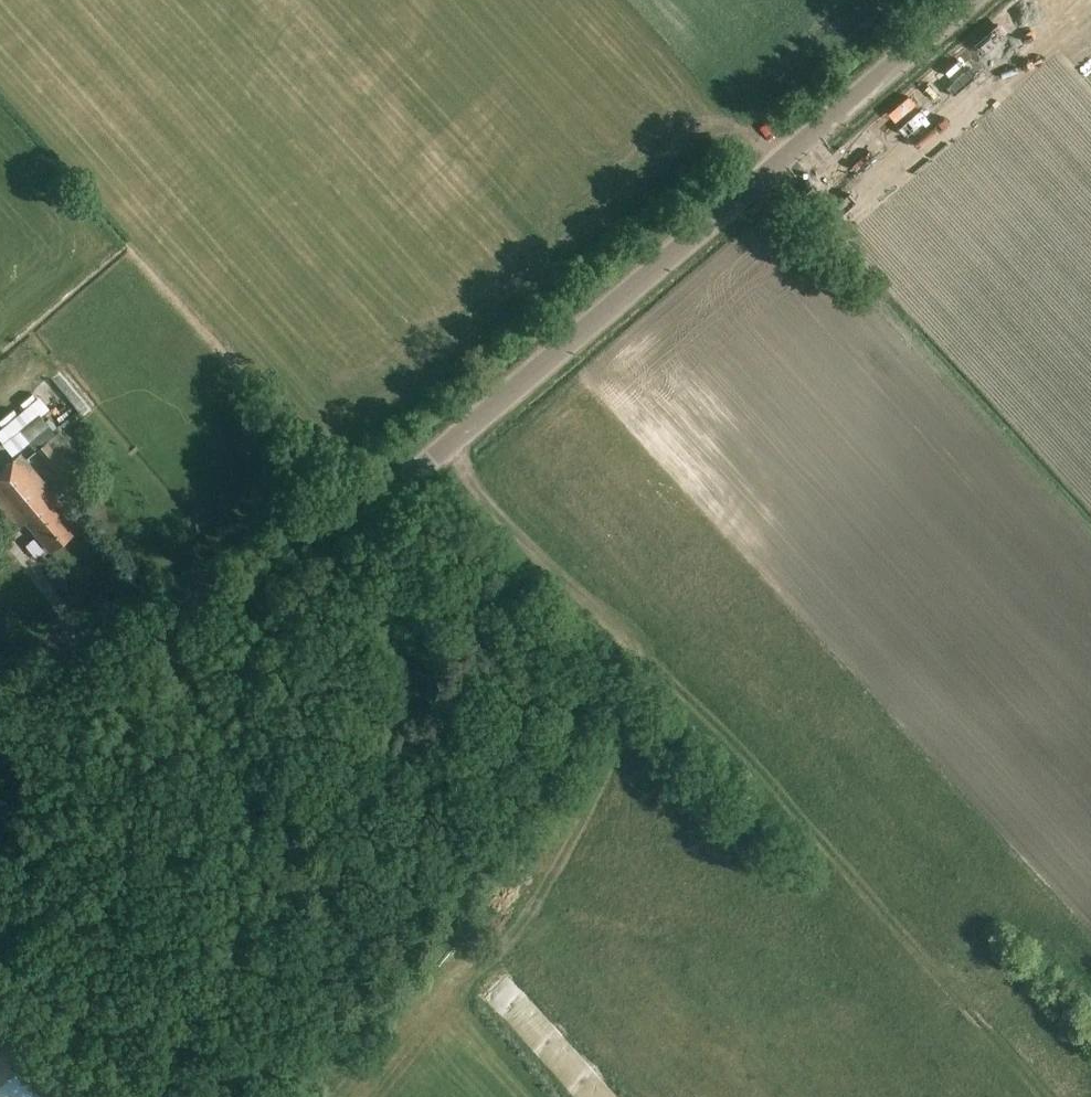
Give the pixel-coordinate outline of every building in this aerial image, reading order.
[(34,448),(54,432),(48,424),(28,441),(34,448)] [(36,451),(74,496),(85,487),(47,442),(36,451)] [(77,529),(61,511),(66,507),(20,454),(0,472),(0,506),(18,528),(25,522),(50,551),(77,529)]
